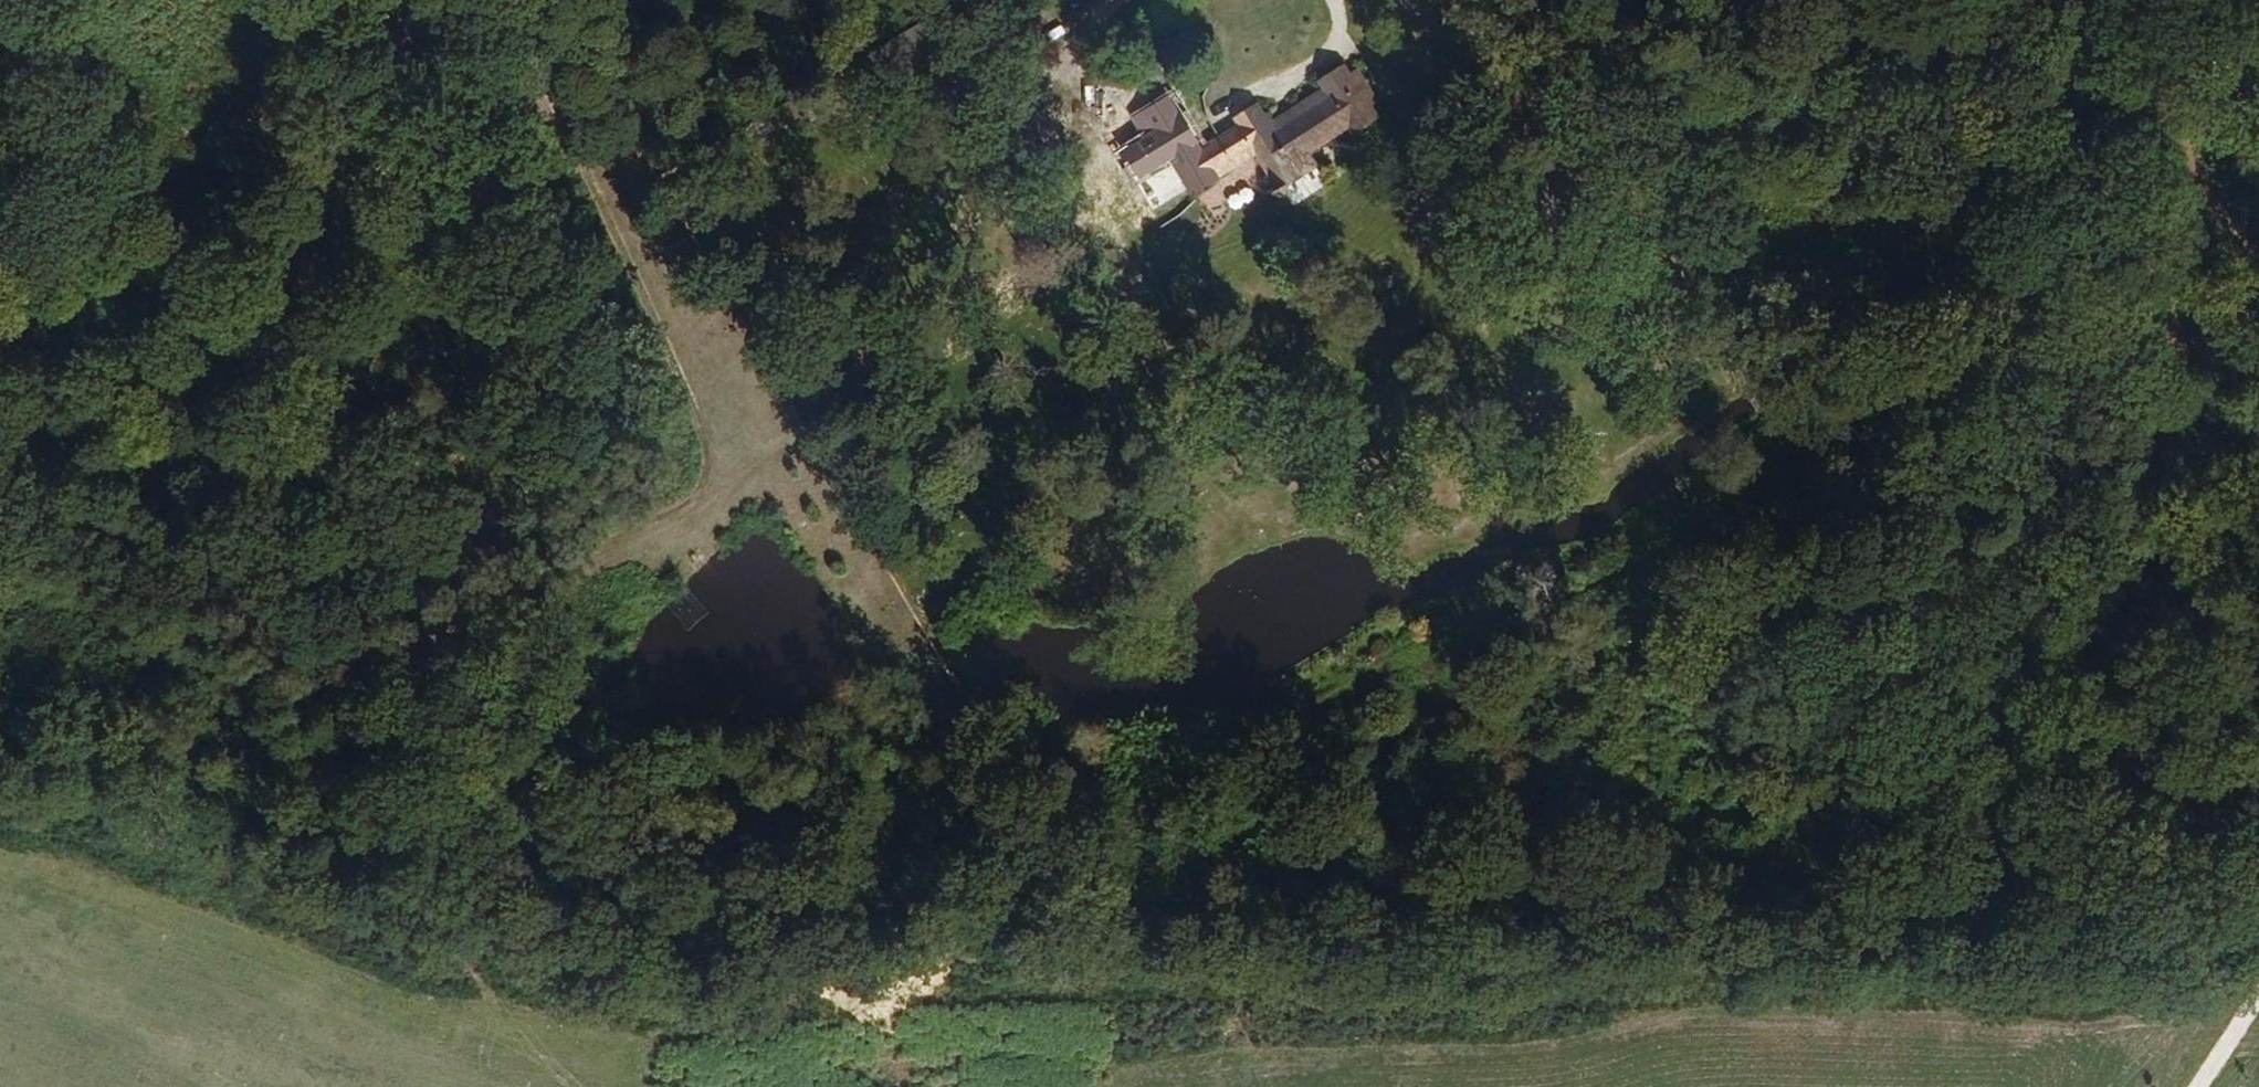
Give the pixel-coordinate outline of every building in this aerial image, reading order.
[(1271,102),(1162,165),(1184,202),(1260,157),(1279,190),(1317,168),(1308,153),(1350,129),(1353,136),(1379,121),(1345,61),(1319,76),(1325,87),(1279,114),(1271,102)]
